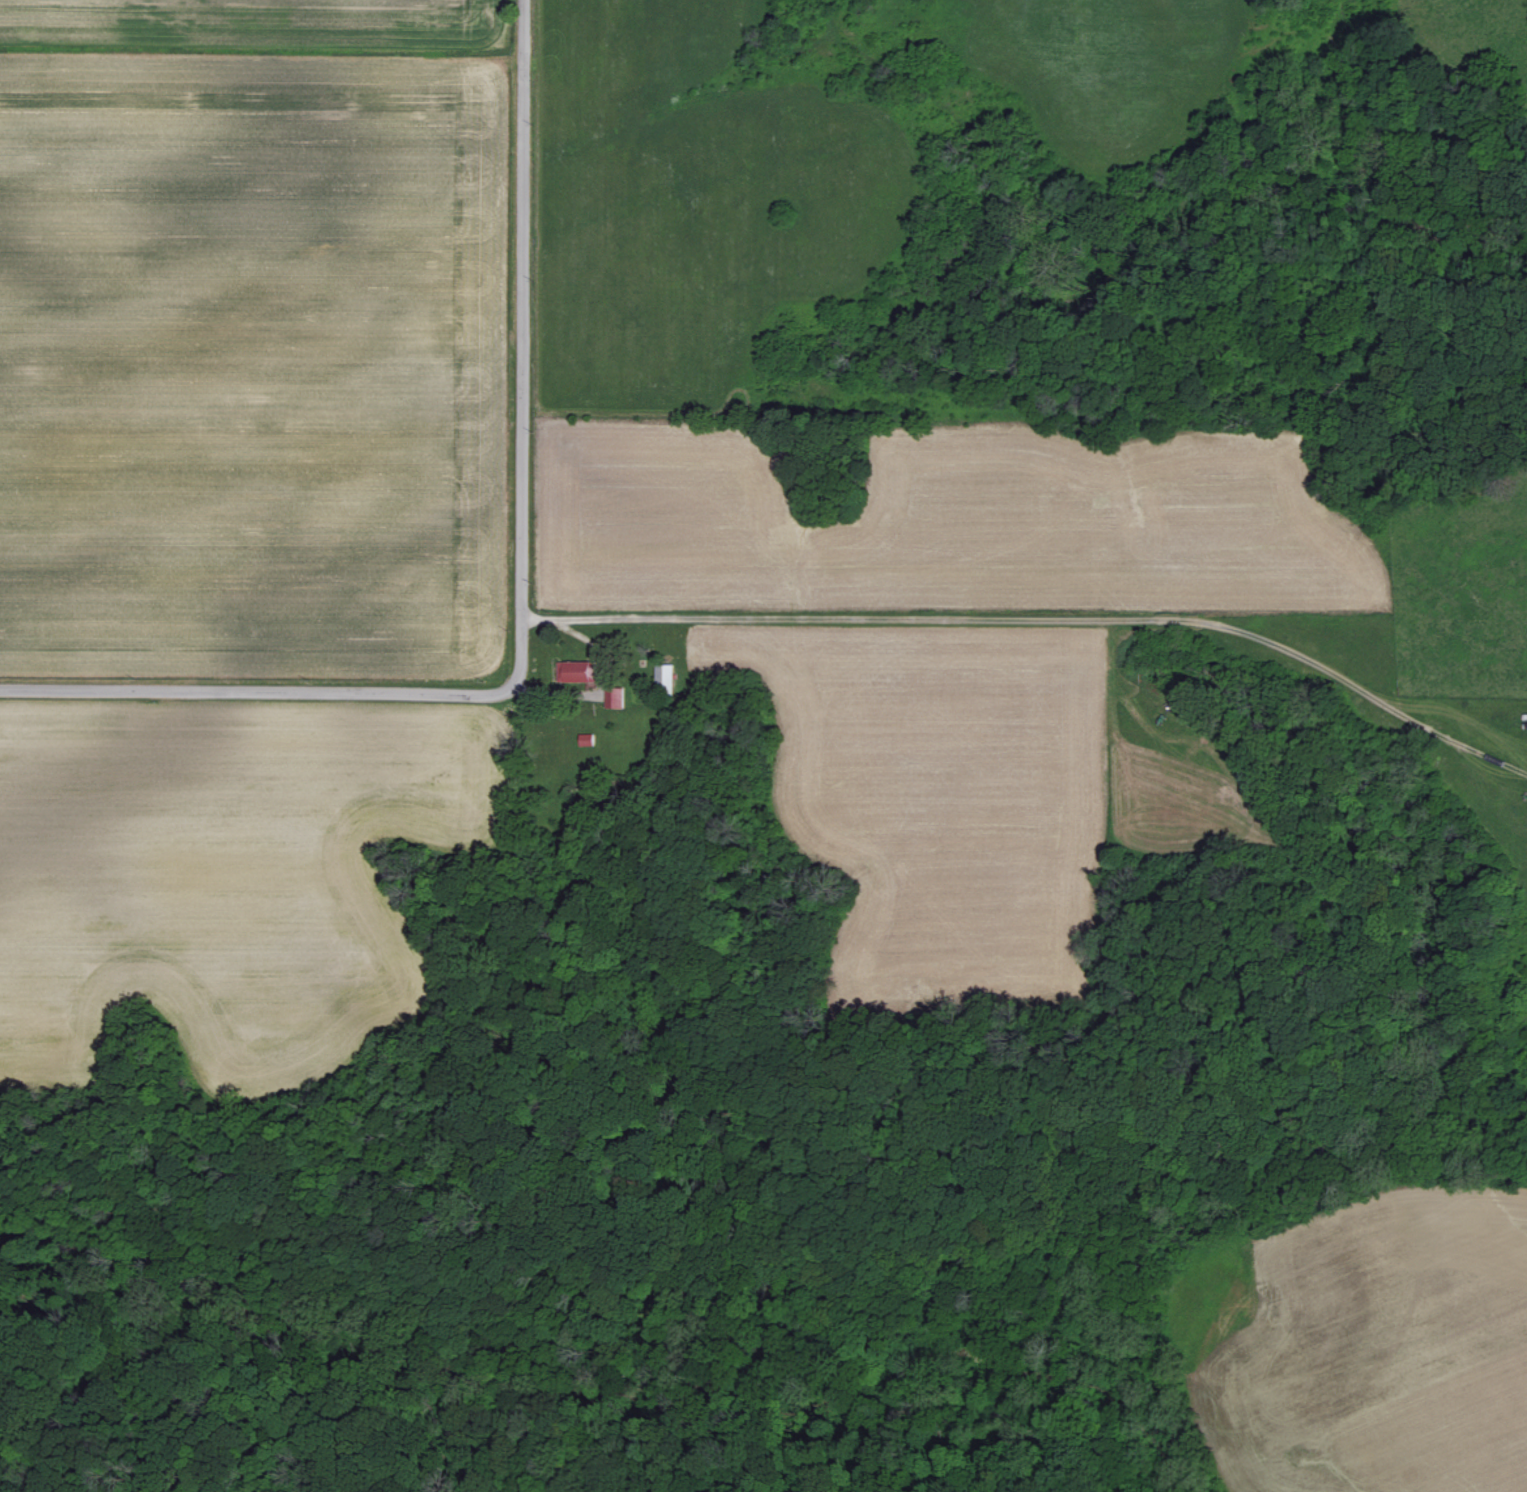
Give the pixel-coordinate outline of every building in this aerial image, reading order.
[(558,663),(558,683),(589,682),(589,699),(600,699),(599,661),(558,663)] [(675,664),(656,664),(656,691),(674,691),(675,664)] [(606,688),(605,708),(624,709),(625,688),(606,688)]
